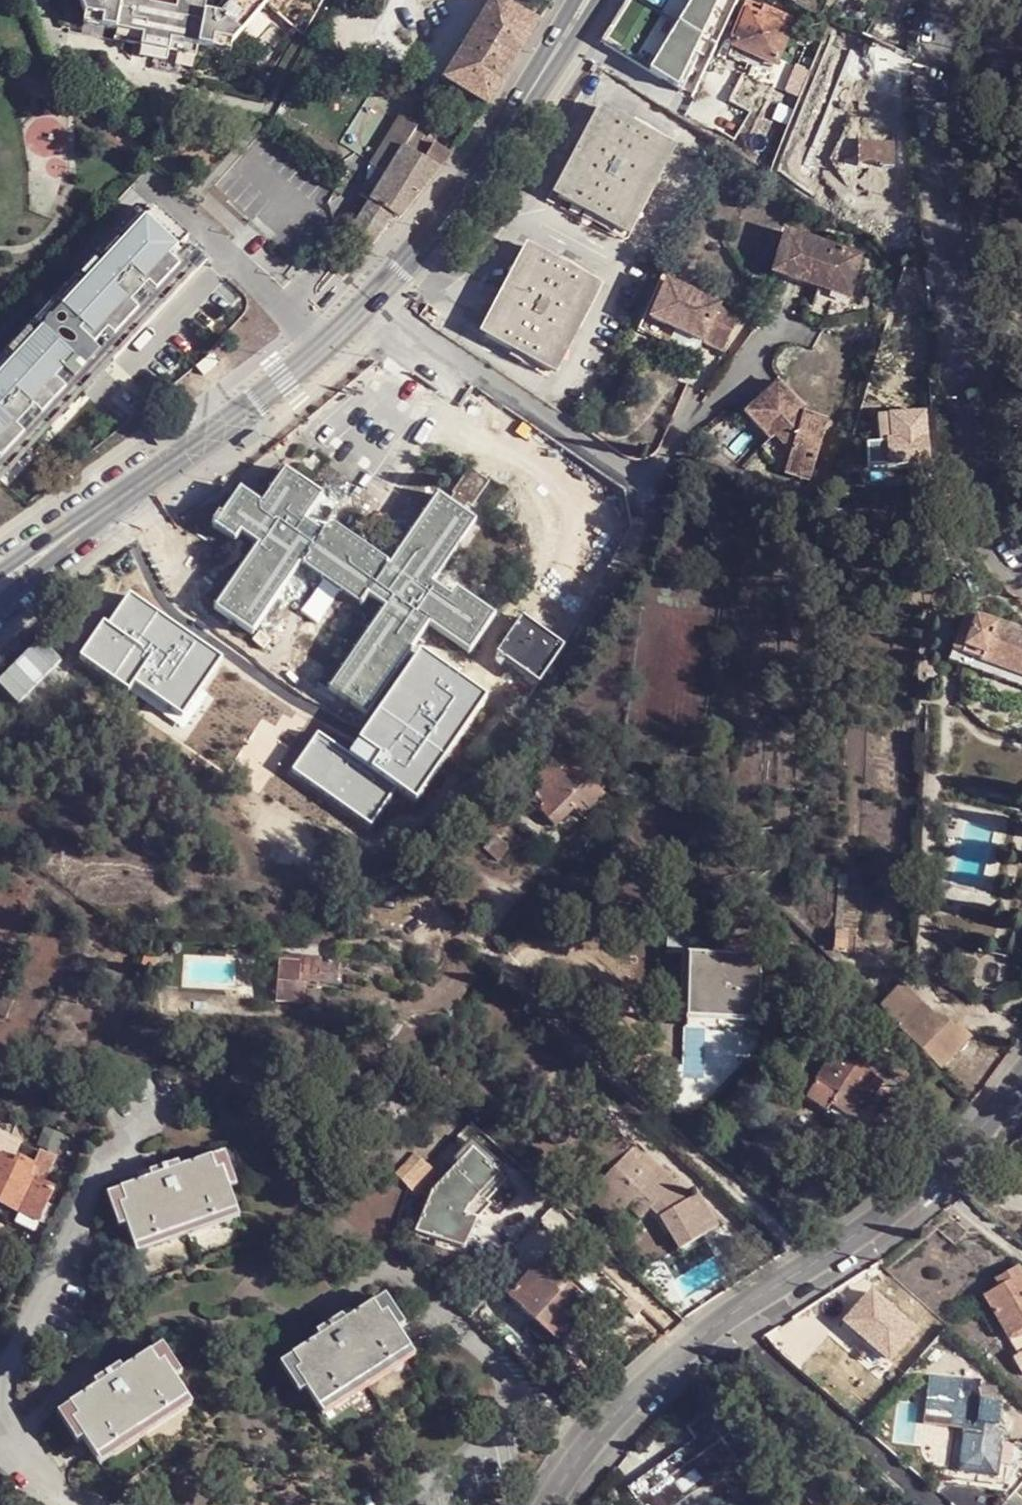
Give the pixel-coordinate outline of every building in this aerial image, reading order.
[(201,3),(182,0),(74,0),(81,20),(80,25),(112,32),(110,44),(140,50),(139,58),(164,62),(165,55),(191,60),(192,48),(227,54),(228,46),(270,0),(202,0),(201,3)] [(550,6),(539,0),(494,0),(443,84),(485,109),(535,31),(550,6)] [(704,10),(710,0),(688,0),(704,10)] [(767,6),(763,13),(792,27),(795,19),(767,6)] [(792,27),(763,13),(750,7),(734,45),(776,64),(793,27),(792,27)] [(762,162),(775,169),(807,83),(794,79),(762,162)] [(608,113),(561,201),(628,237),(674,149),(608,113)] [(351,233),(373,245),(390,220),(395,223),(430,183),(439,173),(449,158),(434,149),(434,146),(435,144),(435,140),(433,138),(431,137),(428,135),(426,136),(424,136),(422,137),(420,139),(414,135),(418,130),(398,116),(364,168),(373,173),(383,180),(377,190),(368,203),(351,233)] [(894,129),(858,127),(858,142),(859,142),(894,144),(894,129)] [(846,174),(857,175),(859,142),(858,142),(848,142),(846,174)] [(859,142),(857,175),(856,186),(893,188),(894,144),(859,142)] [(366,184),(377,190),(383,180),(373,173),(366,184)] [(356,195),(368,203),(377,190),(366,184),(364,183),(356,195)] [(54,306),(113,360),(206,259),(147,204),(54,306)] [(801,241),(789,280),(852,298),(863,259),(801,241)] [(535,249),(487,339),(553,374),(602,285),(535,249)] [(667,289),(650,326),(724,358),(740,320),(667,289)] [(34,328),(40,333),(78,367),(74,371),(80,378),(89,386),(113,360),(54,306),(34,328)] [(40,333),(34,328),(0,365),(0,377),(40,333)] [(40,333),(0,377),(0,464),(11,452),(80,378),(74,371),(78,367),(40,333)] [(80,378),(11,452),(20,461),(89,386),(80,378)] [(779,385),(745,420),(769,446),(774,441),(790,457),(784,478),(809,485),(827,424),(803,416),(805,412),(779,385)] [(887,440),(890,466),(930,463),(925,412),(879,416),(880,436),(891,435),(891,439),(887,440)] [(458,495),(461,497),(471,504),(476,508),(492,484),(474,471),(458,495)] [(268,509),(247,495),(230,521),(225,519),(220,526),(225,529),(222,532),(243,545),(248,539),(265,550),(224,613),(262,638),(311,564),(369,602),(373,597),(390,609),(335,693),(341,697),(330,714),(305,698),(281,734),(314,757),(262,835),(297,858),(349,781),(344,777),(355,760),(400,790),(423,756),(371,721),(435,627),(474,654),(496,620),(459,594),(455,601),(436,588),(479,524),(464,514),(453,508),(440,499),(392,569),(332,530),(328,534),(311,524),(327,498),(292,474),(268,509)] [(953,507),(952,483),(912,485),(913,524),(953,507)] [(461,497),(453,508),(464,514),(471,504),(461,497)] [(964,653),(1021,675),(1021,635),(977,618),(964,653)] [(266,683),(277,666),(237,640),(212,677),(193,665),(170,701),(208,727),(213,718),(232,730),(225,739),(244,752),(283,694),(266,683)] [(294,677),(277,666),(266,683),(283,694),(294,677)] [(571,760),(533,797),(543,809),(540,812),(556,828),(582,803),(589,810),(604,795),(571,760)] [(841,876),(841,890),(849,890),(850,876),(841,876)] [(841,890),(836,931),(845,931),(849,890),(841,890)] [(845,931),(836,931),(835,952),(848,954),(850,932),(845,931)] [(279,956),(276,1000),(305,1002),(308,985),(338,987),(339,963),(321,962),(321,958),(279,956)] [(698,971),(697,1018),(751,1017),(752,974),(759,974),(760,956),(689,956),(689,972),(698,971)] [(898,980),(877,1003),(881,1006),(892,1022),(898,1030),(924,1004),(898,980)] [(910,1042),(940,1072),(972,1038),(958,1025),(954,1028),(943,1017),(939,1015),(937,1018),(924,1004),(898,1030),(910,1042)] [(910,1042),(898,1030),(887,1041),(899,1054),(910,1042)] [(846,1037),(834,1055),(841,1059),(853,1041),(846,1037)] [(841,1059),(834,1055),(805,1100),(826,1115),(832,1107),(856,1123),(879,1090),(868,1082),(873,1077),(880,1067),(863,1057),(867,1050),(853,1041),(841,1059)] [(884,1061),(867,1050),(863,1057),(880,1067),(884,1061)] [(883,1085),(873,1077),(868,1082),(879,1090),(883,1085)] [(636,1143),(590,1192),(616,1217),(629,1203),(643,1215),(653,1204),(661,1218),(674,1210),(691,1199),(636,1143)] [(507,1180),(472,1148),(432,1192),(420,1234),(469,1249),(478,1218),(491,1204),(487,1201),(507,1180)] [(126,1197),(119,1200),(137,1242),(239,1203),(223,1162),(217,1164),(211,1150),(172,1165),(170,1160),(157,1165),(160,1170),(121,1184),(126,1197)] [(395,1174),(409,1187),(428,1167),(414,1154),(395,1174)] [(47,1225),(52,1214),(46,1211),(56,1188),(28,1177),(33,1165),(17,1159),(14,1164),(0,1158),(0,1206),(47,1225)] [(428,1167),(409,1187),(418,1195),(436,1175),(428,1167)] [(691,1199),(674,1210),(661,1218),(682,1249),(718,1226),(699,1194),(691,1199)] [(522,1311),(538,1325),(552,1338),(586,1303),(541,1263),(510,1297),(523,1309),(522,1311)] [(986,1298),(1017,1356),(1011,1359),(1020,1376),(1021,1374),(1021,1270),(1020,1267),(998,1280),(1002,1288),(986,1298)] [(865,1302),(851,1319),(880,1345),(883,1341),(895,1352),(919,1326),(887,1298),(875,1310),(865,1302)] [(552,1338),(538,1325),(530,1333),(553,1354),(594,1311),(586,1303),(552,1338)] [(335,1338),(303,1362),(312,1373),(305,1379),(330,1412),(412,1351),(378,1306),(345,1332),(341,1326),(331,1333),(335,1338)] [(122,1400),(89,1424),(98,1436),(94,1438),(121,1474),(205,1412),(177,1375),(173,1378),(165,1368),(132,1393),(128,1388),(118,1395),(122,1400)] [(928,1380),(925,1422),(964,1425),(961,1455),(995,1458),(1001,1400),(996,1400),(997,1391),(979,1390),(979,1385),(928,1380)] [(729,1419),(718,1405),(687,1427),(696,1442),(630,1489),(641,1504),(677,1504),(737,1462),(715,1431),(730,1421),(729,1419)] [(736,1413),(729,1419),(730,1421),(715,1431),(737,1462),(746,1456),(735,1441),(749,1431),(736,1413)]
